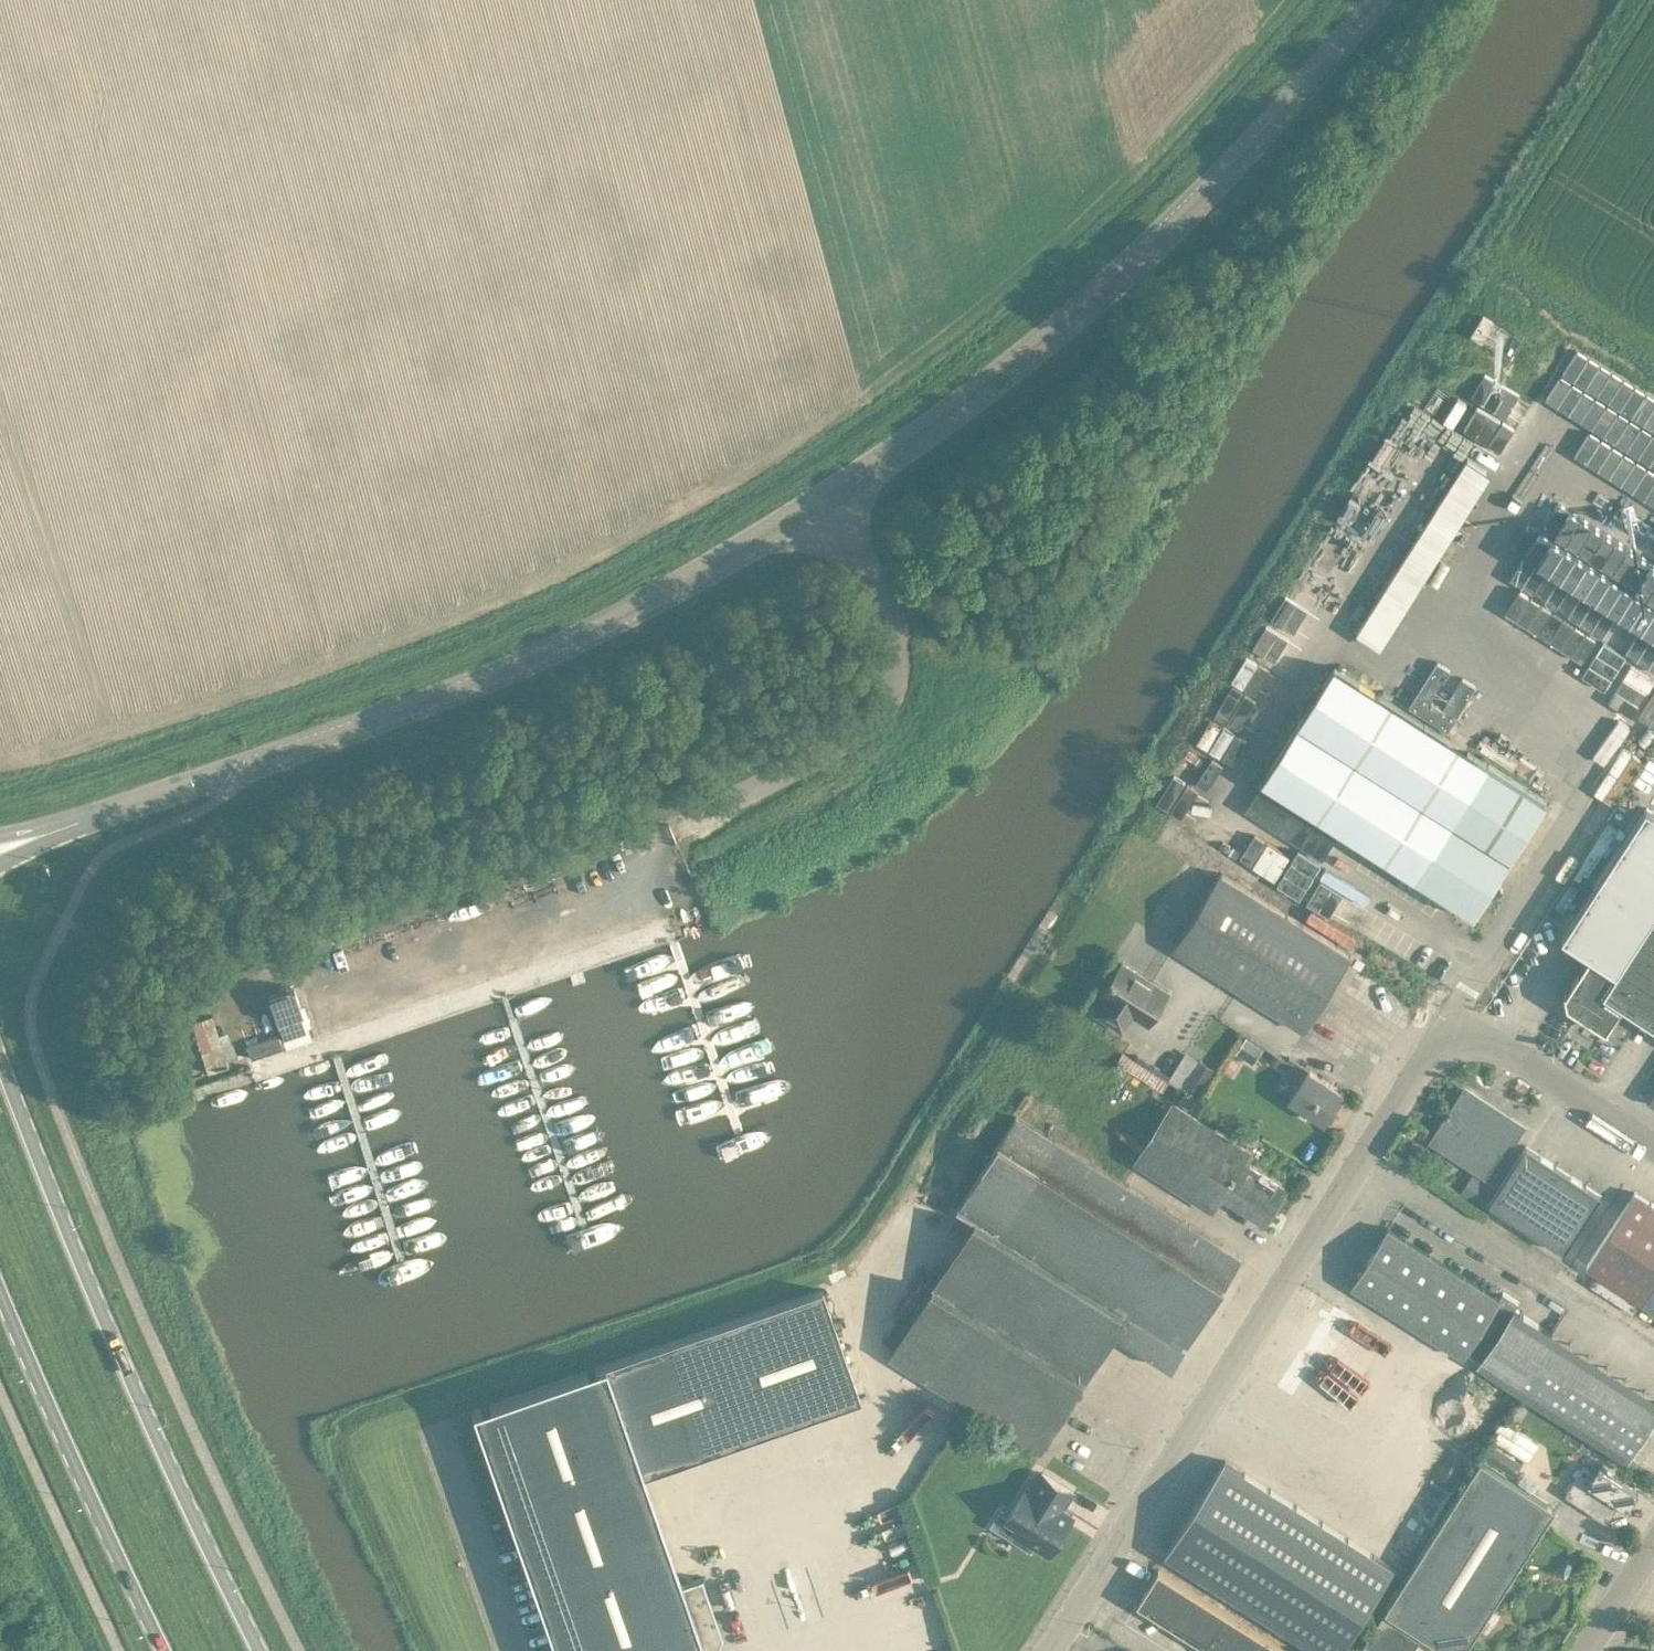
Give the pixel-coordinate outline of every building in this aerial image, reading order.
[(1480,312),(1468,331),(1479,338),(1491,319),(1480,312)] [(1332,663),(1260,777),(1448,896),(1455,910),(1464,906),(1472,911),(1480,897),(1499,888),(1494,876),(1543,797),(1474,754),(1332,663)] [(1560,934),(1588,952),(1562,991),(1565,1002),(1604,1028),(1621,1002),(1653,1023),(1653,811),(1644,804),(1560,934)] [(1301,1027),(1349,952),(1219,870),(1171,944),(1301,1027)] [(532,903),(545,898),(538,882),(525,888),(532,903)] [(1169,987),(1116,953),(1093,990),(1101,995),(1091,1010),(1123,1030),(1134,1013),(1147,1021),(1169,987)] [(278,1031),(244,1043),(248,1055),(308,1036),(291,985),(265,993),(274,1019),(278,1031)] [(224,1063),(208,1013),(187,1020),(204,1070),(224,1063)] [(1100,1052),(1152,1082),(1158,1072),(1106,1042),(1100,1052)] [(1181,1049),(1164,1076),(1175,1083),(1193,1095),(1210,1068),(1181,1049)] [(1341,1089),(1306,1066),(1287,1096),(1322,1119),(1341,1089)] [(1468,1088),(1460,1090),(1448,1108),(1446,1107),(1442,1113),(1444,1114),(1432,1132),(1433,1140),(1486,1175),(1520,1124),(1500,1111),(1492,1112),(1483,1106),(1481,1097),(1468,1088)] [(1263,1214),(1281,1184),(1239,1158),(1245,1148),(1169,1101),(1134,1157),(1210,1205),(1220,1188),(1263,1214)] [(1112,1329),(1169,1364),(1238,1253),(1075,1151),(1063,1144),(1013,1113),(954,1207),(973,1218),(889,1353),(1039,1447),(1112,1329)] [(1599,1191),(1523,1142),(1486,1199),(1562,1249),(1599,1191)] [(1653,1277),(1653,1203),(1632,1189),(1584,1263),(1639,1299),(1653,1277)] [(1385,1225),(1349,1282),(1461,1353),(1464,1348),(1477,1357),(1474,1362),(1513,1387),(1550,1329),(1512,1305),(1516,1299),(1500,1289),(1496,1295),(1385,1225)] [(1639,1299),(1653,1309),(1653,1277),(1639,1299)] [(468,1408),(553,1650),(711,1650),(719,1636),(698,1577),(703,1575),(702,1574),(678,1582),(640,1472),(856,1397),(818,1287),(468,1408)] [(1490,1439),(1481,1452),(1513,1472),(1521,1459),(1490,1439)] [(1222,1457),(1163,1551),(1322,1650),(1336,1650),(1391,1564),(1222,1457)] [(1553,1505),(1478,1457),(1382,1608),(1450,1650),(1460,1650),(1553,1505)] [(1581,1463),(1562,1491),(1604,1519),(1616,1500),(1625,1506),(1636,1488),(1596,1463),(1592,1470),(1581,1463)] [(1066,1521),(1065,1520),(1064,1522),(1054,1516),(1071,1489),(1040,1469),(1029,1486),(1024,1483),(1004,1515),(1013,1520),(1008,1528),(1011,1530),(1008,1534),(1028,1547),(1031,1542),(1047,1552),(1066,1521)] [(1156,1566),(1135,1600),(1215,1650),(1290,1650),(1156,1566)] [(1417,1635),(1380,1612),(1361,1642),(1375,1650),(1408,1650),(1417,1635)]
